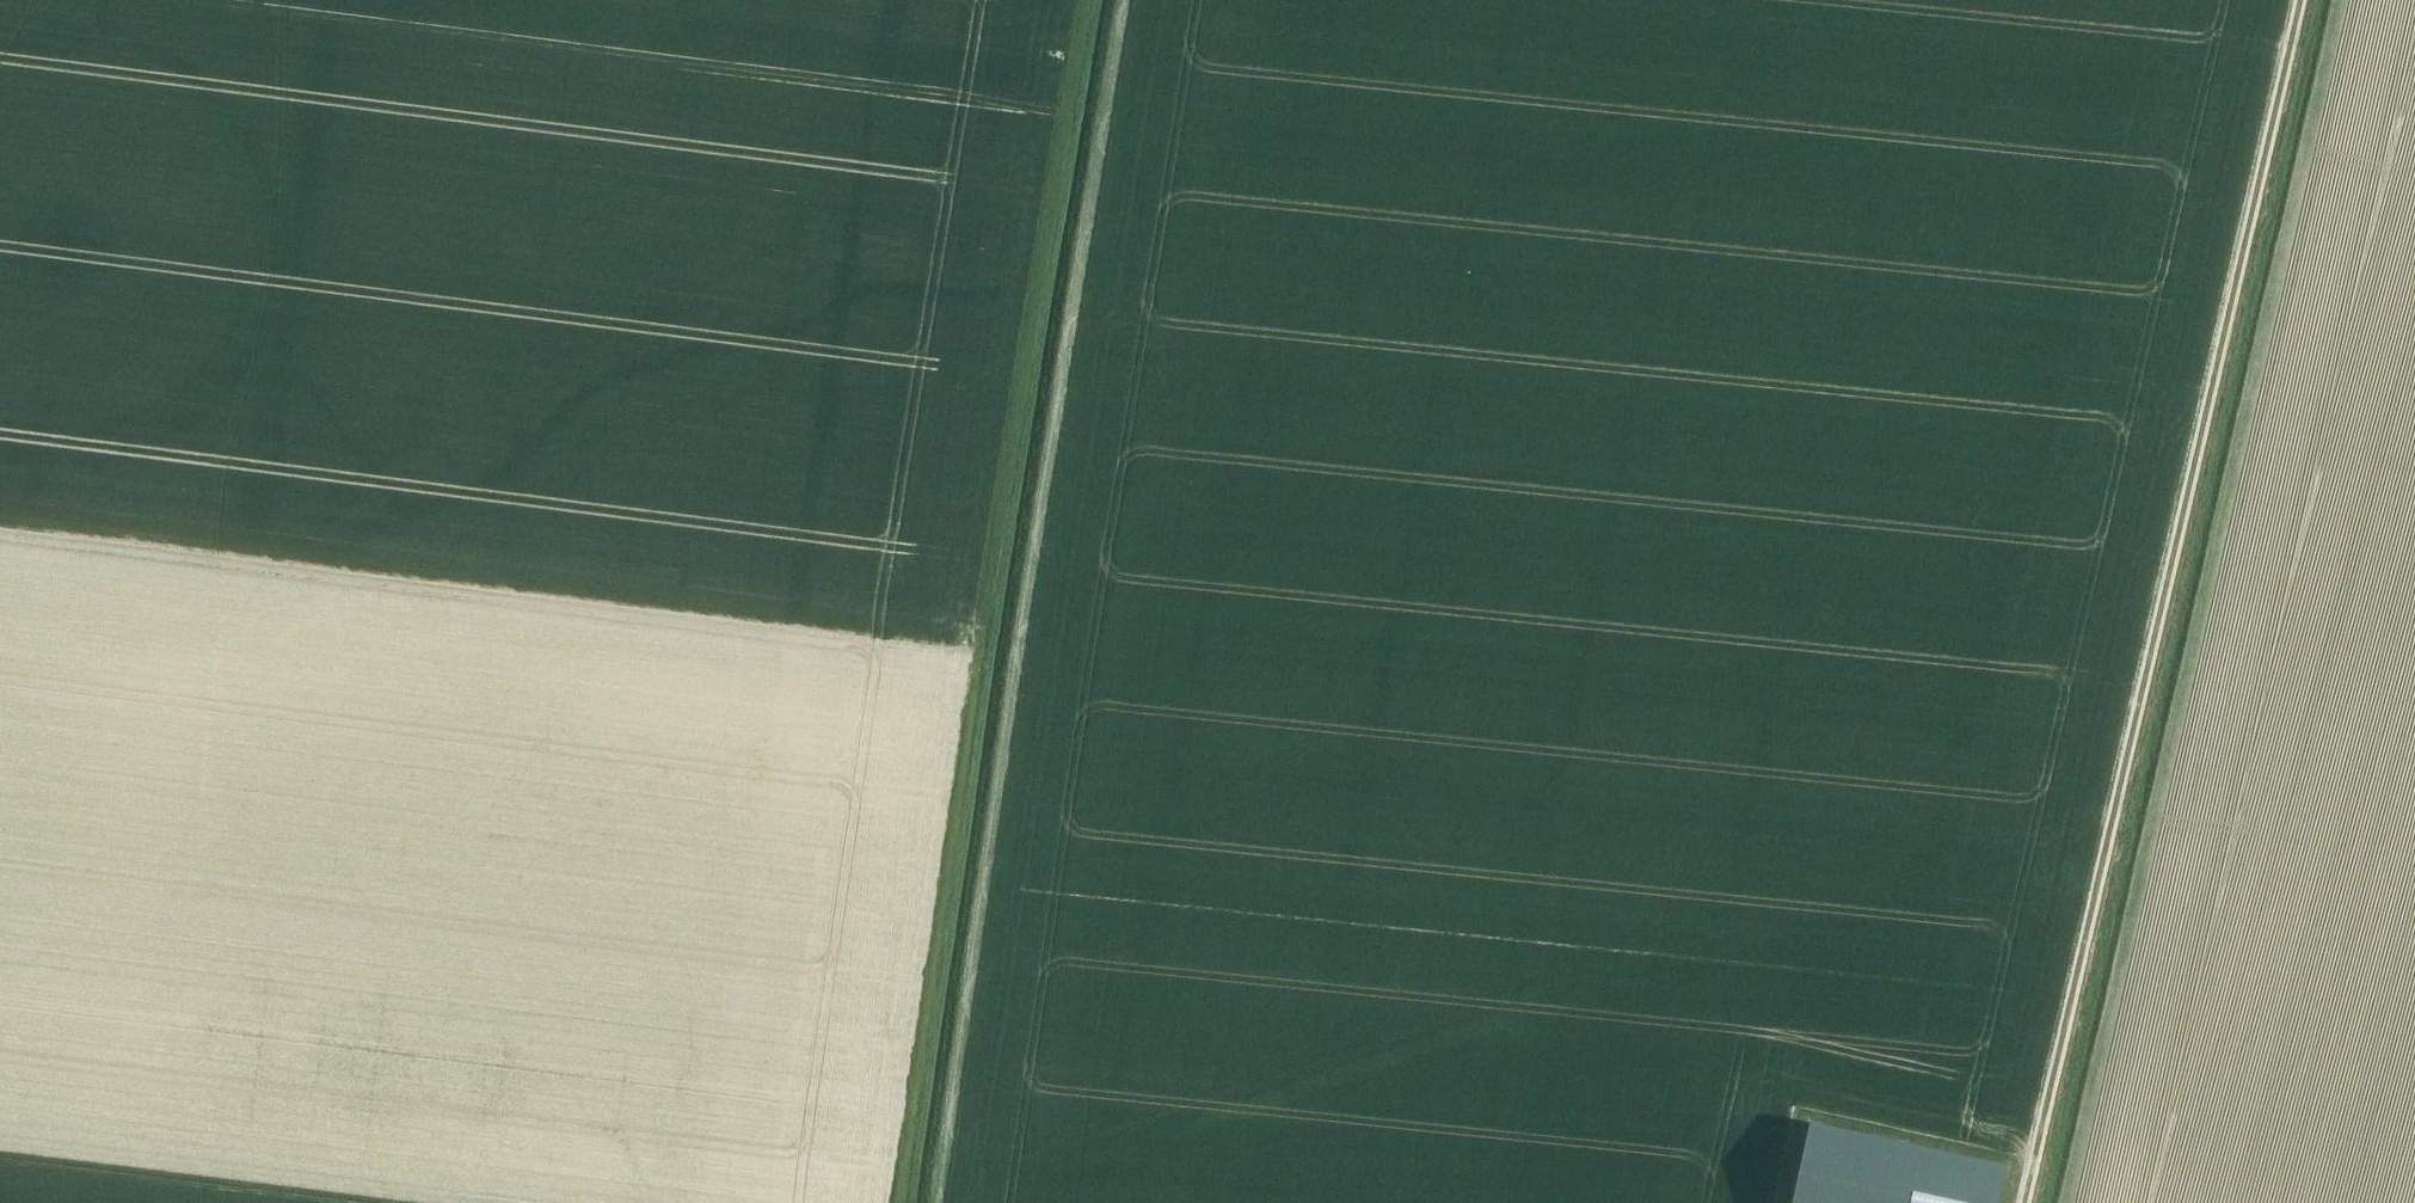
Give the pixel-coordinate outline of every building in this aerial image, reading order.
[(2007,1169),(1810,1125),(1793,1202),(2000,1202),(2007,1169)]
